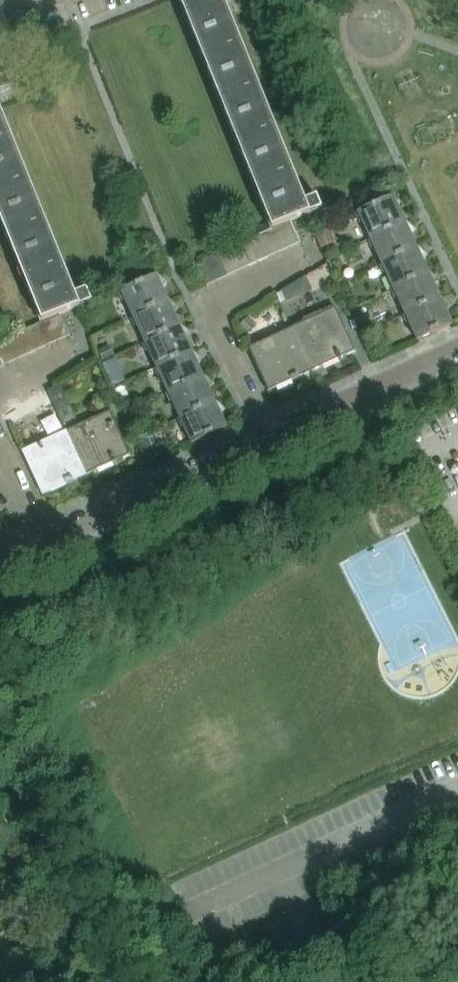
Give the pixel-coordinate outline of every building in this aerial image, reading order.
[(273,229),(279,226),(290,222),(322,209),(317,195),(305,200),(224,2),(229,0),(179,0),(273,229)] [(42,321),(48,319),(61,314),(92,301),(87,289),(75,294),(0,104),(0,215),(42,321)] [(358,212),(370,238),(405,222),(398,206),(401,201),(394,195),(358,212)] [(370,238),(381,263),(416,247),(409,231),(412,226),(407,221),(405,222),(370,238)] [(290,222),(279,226),(288,248),(299,243),(290,222)] [(288,248),(279,226),(273,229),(269,230),(278,253),(288,248)] [(269,230),(259,235),(268,257),(278,253),(269,230)] [(259,235),(249,240),(258,262),(268,257),(259,235)] [(258,262),(249,240),(239,244),(248,267),(258,262)] [(239,244),(229,249),(238,272),(248,267),(239,244)] [(381,263),(393,288),(428,272),(421,256),(424,251),(418,246),(416,247),(381,263)] [(238,272),(229,249),(218,253),(228,276),(238,272)] [(218,253),(207,259),(216,282),(228,276),(218,253)] [(207,259),(195,264),(205,287),(216,282),(207,259)] [(393,288),(404,314),(439,297),(432,281),(435,276),(429,271),(428,272),(393,288)] [(134,317),(170,300),(169,300),(167,301),(160,285),(164,281),(158,274),(122,291),(134,317)] [(313,290),(306,276),(282,291),(286,301),(313,290)] [(446,302),(446,301),(441,296),(439,297),(404,314),(417,341),(452,324),(443,306),(446,302)] [(176,306),(170,300),(134,317),(145,342),(181,326),(179,326),(172,311),(176,306)] [(335,307),(292,327),(312,370),(355,351),(335,307)] [(70,336),(61,314),(48,319),(58,341),(70,336)] [(247,332),(256,325),(250,316),(241,324),(247,332)] [(58,341),(48,319),(42,321),(38,323),(48,345),(58,341)] [(28,328),(38,350),(48,345),(38,323),(28,328)] [(157,367),(191,352),(184,338),(188,333),(181,326),(145,342),(157,367)] [(312,370),(292,327),(247,348),(267,391),(312,370)] [(28,328),(17,333),(27,355),(38,350),(28,328)] [(8,337),(18,359),(27,355),(17,333),(8,337)] [(0,341),(0,348),(8,364),(18,359),(8,337),(0,341)] [(109,347),(99,352),(103,360),(113,355),(109,347)] [(169,392),(204,376),(202,377),(196,363),(200,358),(193,351),(191,352),(157,367),(169,392)] [(180,418),(214,402),(207,387),(211,382),(204,376),(169,392),(180,418)] [(55,403),(57,421),(72,420),(70,401),(55,403)] [(132,401),(123,405),(126,413),(135,408),(132,401)] [(192,443),(226,428),(219,412),(223,408),(216,401),(214,402),(180,418),(192,443)] [(66,430),(86,474),(130,454),(109,411),(66,430)] [(23,451),(44,494),(86,474),(66,430),(23,451)] [(147,435),(137,439),(142,450),(152,446),(147,435)]
